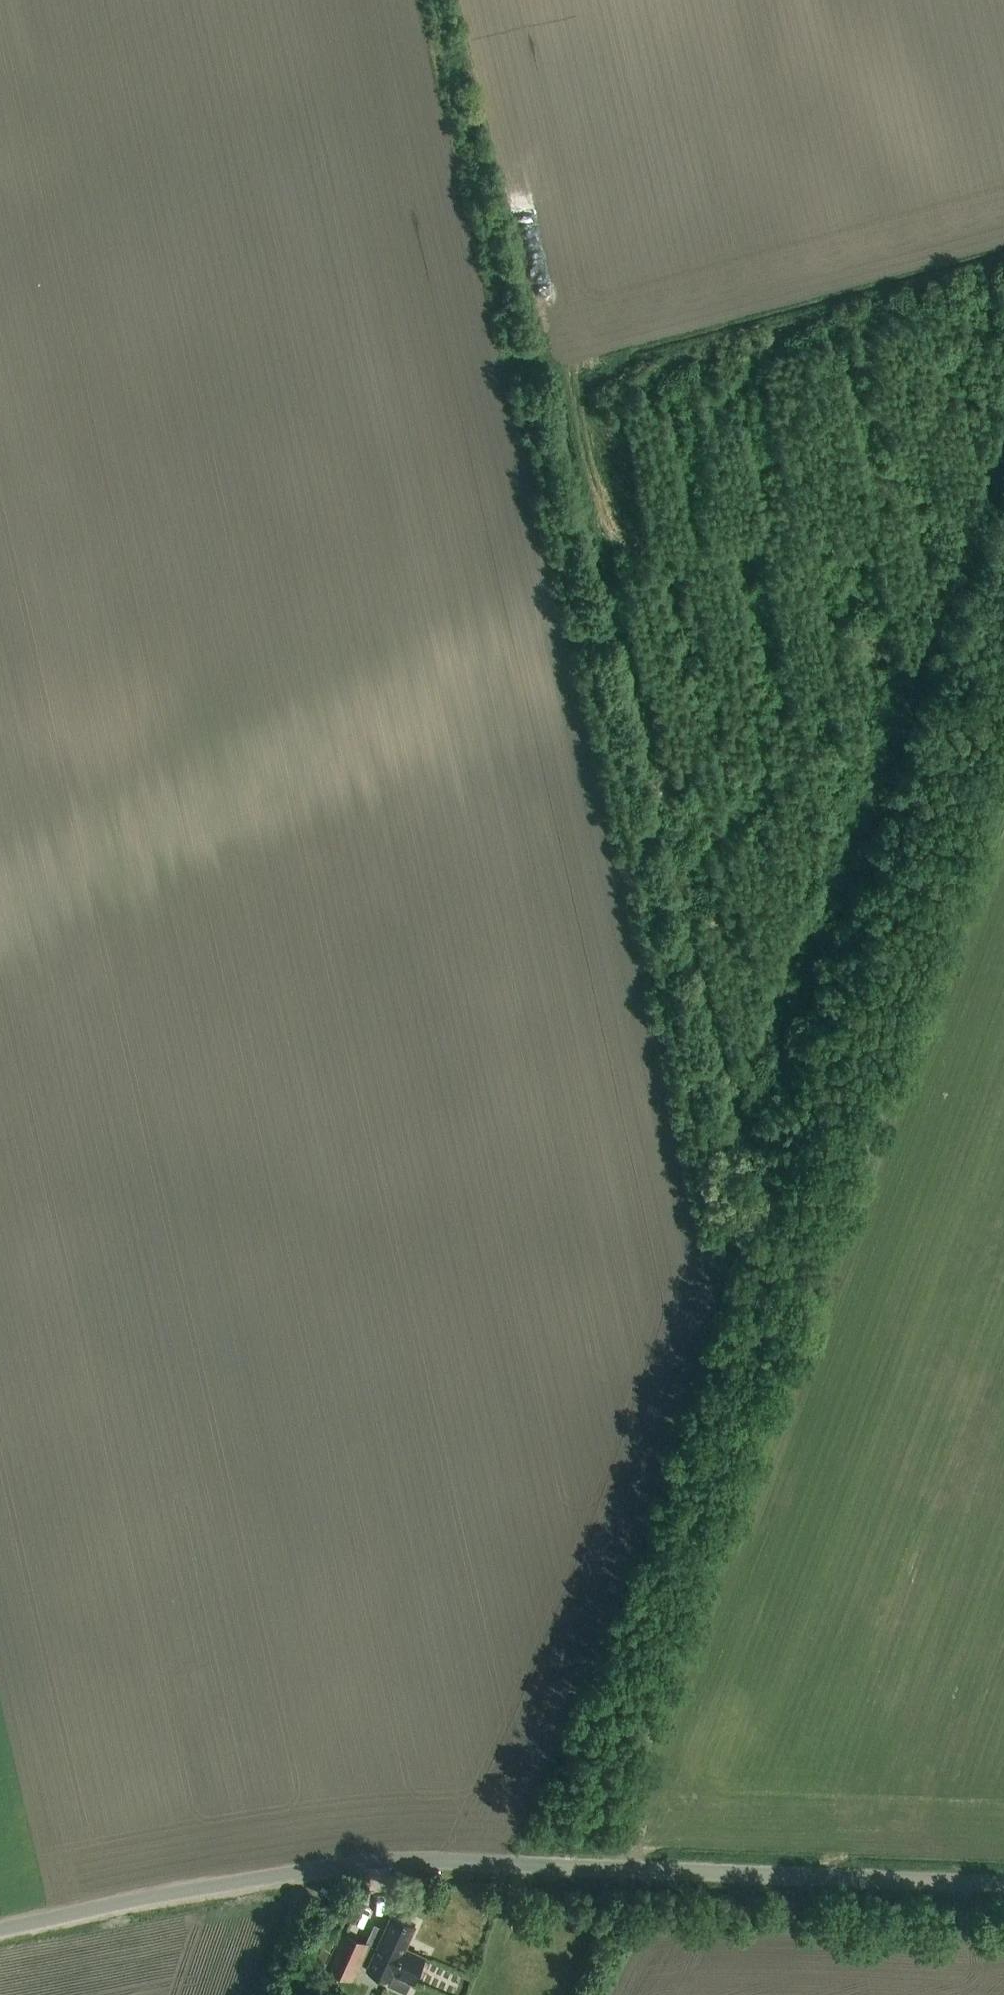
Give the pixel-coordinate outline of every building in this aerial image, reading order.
[(357,1962),(388,1977),(385,1984),(405,1993),(410,1982),(422,1957),(402,1948),(414,1925),(392,1914),(381,1935),(371,1930),(365,1942),(344,1931),(327,1965),(349,1976),(357,1962)]
